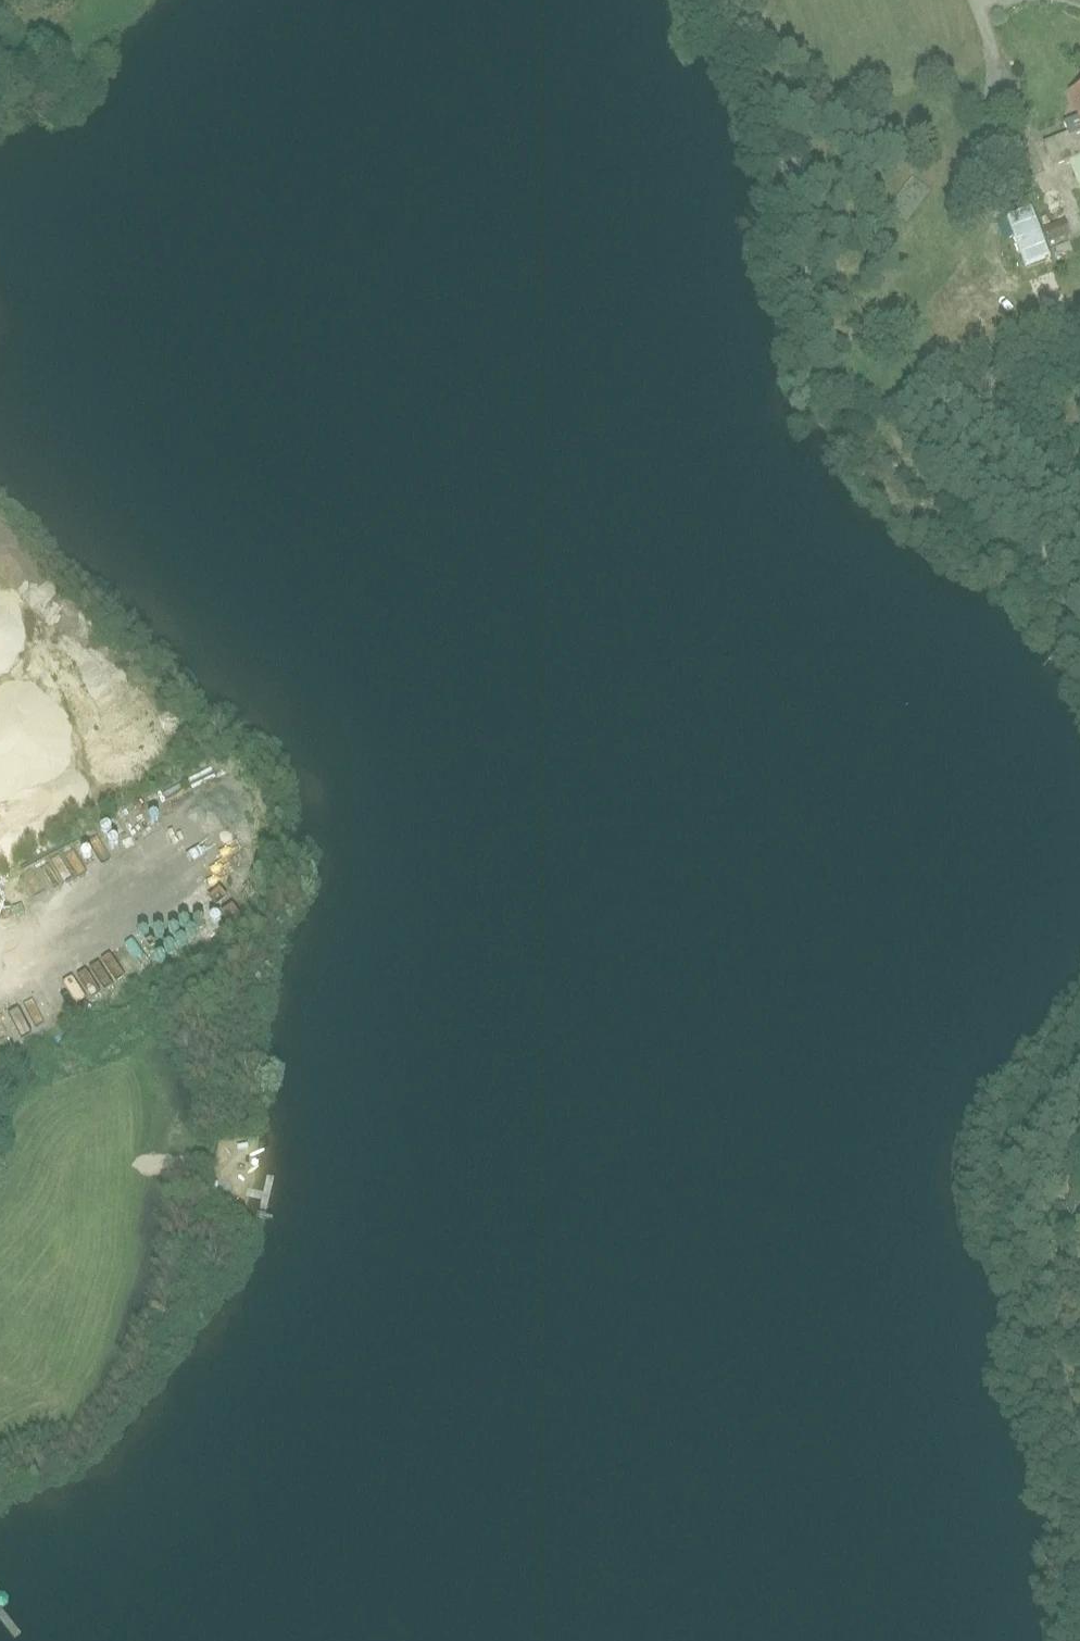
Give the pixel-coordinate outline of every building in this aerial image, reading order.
[(1079,119),(1079,90),(1070,94),(1079,119)] [(1071,137),(1069,134),(1044,144),(1054,168),(1079,157),(1079,133),(1071,137)] [(1058,268),(1033,208),(1005,220),(1030,280),(1058,268)] [(1066,219),(1044,228),(1051,243),(1073,235),(1066,219)] [(88,907),(64,915),(67,923),(91,916),(88,907)]
